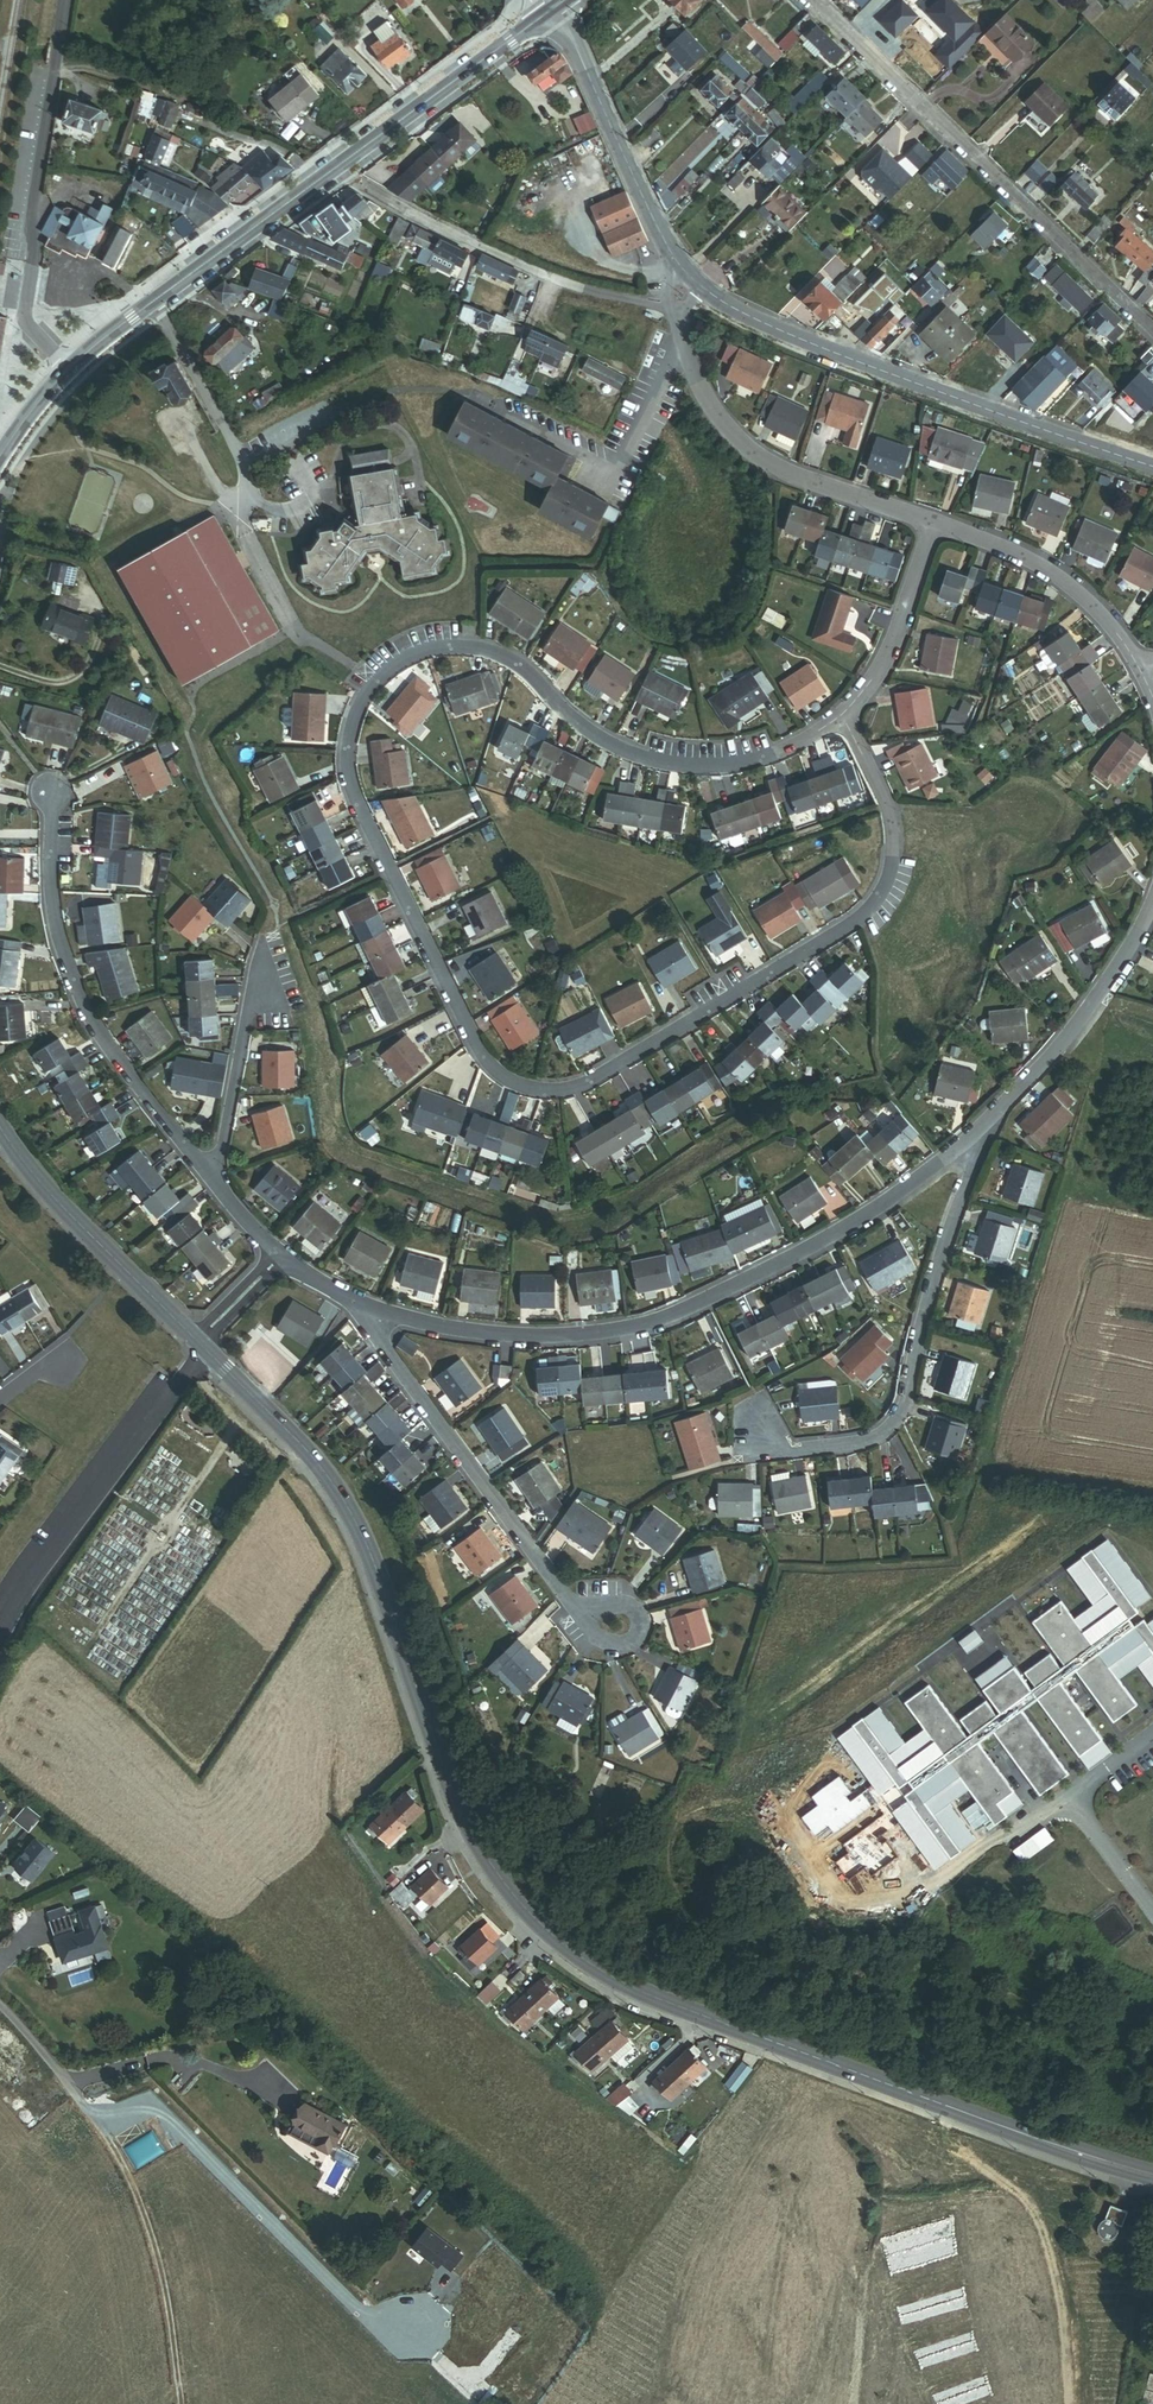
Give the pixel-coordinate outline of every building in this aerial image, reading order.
[(688,14),(700,0),(672,0),(688,14)] [(862,9),(871,0),(853,0),(862,9)] [(1106,10),(1098,0),(1089,0),(1079,8),(1092,23),(1106,10)] [(1126,20),(1147,0),(1121,0),(1113,7),(1126,20)] [(971,39),(998,67),(1029,38),(1002,10),(971,39)] [(793,30),(800,37),(812,26),(814,24),(807,16),(793,30)] [(776,61),(782,55),(776,47),(748,21),(742,28),(765,50),(776,61)] [(321,30),(331,40),(339,33),(329,23),(321,30)] [(374,35),(382,44),(395,34),(387,24),(374,35)] [(673,24),(666,30),(673,39),(681,33),(673,24)] [(814,63),(832,45),(812,26),(800,37),(794,43),(814,63)] [(782,55),(794,43),(800,37),(793,30),(776,47),(782,55)] [(704,54),(683,32),(664,50),(685,72),(704,54)] [(397,63),(410,53),(395,34),(382,44),(373,51),(388,70),(397,63)] [(661,51),(669,43),(664,37),(656,45),(661,51)] [(538,49),(517,69),(526,78),(547,57),(538,49)] [(581,76),(578,71),(574,63),(566,54),(558,52),(548,50),(543,52),(552,63),(532,77),(540,88),(558,76),(566,87),(581,76)] [(770,67),(776,61),(765,50),(759,56),(770,67)] [(397,63),(399,66),(412,55),(410,53),(397,63)] [(345,101),(369,79),(350,57),(325,79),(345,101)] [(326,92),(302,64),(292,73),(299,82),(315,101),(326,92)] [(783,110),(791,118),(831,78),(822,70),(783,110)] [(750,89),(757,96),(773,81),(766,73),(750,89)] [(737,101),(740,99),(716,76),(702,91),(725,113),(737,101)] [(825,95),(845,116),(863,98),(842,78),(825,95)] [(1044,123),(1063,104),(1040,81),(1020,99),(1044,123)] [(293,120),(315,101),(299,82),(277,101),(293,120)] [(1123,114),(1137,100),(1123,86),(1109,99),(1123,114)] [(756,108),(762,102),(757,96),(750,89),(743,95),(756,108)] [(756,121),(759,117),(740,98),(740,99),(737,101),(756,121)] [(865,139),(882,123),(869,110),(871,108),(863,98),(845,116),(841,119),(850,128),(852,126),(865,139)] [(1117,120),(1123,114),(1109,99),(1103,106),(1117,120)] [(66,121),(96,133),(104,114),(74,101),(66,121)] [(744,132),(756,121),(737,101),(725,113),(744,132)] [(172,124),(185,130),(193,112),(180,106),(172,124)] [(196,114),(203,118),(205,112),(198,108),(196,114)] [(588,133),(604,126),(598,111),(581,118),(588,133)] [(788,130),(794,125),(780,112),(775,118),(788,130)] [(772,139),(776,135),(759,117),(756,121),(769,133),(768,135),(772,139)] [(436,147),(452,162),(478,135),(463,120),(436,147)] [(769,141),(772,139),(768,135),(769,133),(756,121),(744,132),(761,149),(769,141)] [(642,142),(656,157),(672,143),(666,137),(671,133),(663,124),(642,142)] [(145,159),(158,165),(168,141),(155,136),(145,159)] [(778,150),(769,141),(761,149),(746,164),(766,185),(769,182),(781,171),(769,159),(778,150)] [(932,159),(920,146),(907,159),(920,172),(932,159)] [(417,167),(432,183),(452,162),(436,147),(417,167)] [(235,157),(237,152),(228,148),(226,153),(235,157)] [(791,162),(794,158),(786,149),(782,153),(790,161),(791,162)] [(789,162),(778,150),(769,159),(781,171),(789,162)] [(896,166),(882,151),(860,173),(860,179),(872,191),(878,191),(889,202),(910,180),(901,171),(899,172),(895,167),(896,166)] [(943,198),(969,172),(946,151),(921,177),(943,198)] [(263,193),(289,173),(278,160),(270,166),(261,154),(243,167),(254,181),(263,193)] [(791,162),(790,161),(789,162),(781,171),(769,182),(777,191),(799,170),(791,162)] [(152,191),(193,209),(202,189),(203,187),(147,163),(138,186),(152,191)] [(227,202),(254,181),(243,167),(236,164),(219,177),(221,181),(215,186),(227,202)] [(1022,165),(1011,177),(1021,187),(1033,176),(1022,165)] [(705,179),(698,173),(690,181),(696,187),(705,179)] [(1036,179),(1025,190),(1032,198),(1043,187),(1036,179)] [(1071,214),(1085,200),(1065,180),(1051,194),(1071,214)] [(696,187),(690,181),(677,194),(684,200),(696,187)] [(645,249),(646,241),(621,183),(587,198),(614,262),(645,249)] [(59,217),(42,246),(54,253),(56,249),(61,251),(76,259),(77,257),(84,261),(123,189),(116,185),(111,193),(101,188),(96,196),(81,188),(77,194),(70,190),(64,187),(50,212),(59,217)] [(193,219),(200,229),(228,208),(222,199),(202,189),(193,209),(200,213),(193,219)] [(148,199),(190,216),(193,209),(152,191),(148,199)] [(794,236),(812,219),(785,191),(767,208),(794,236)] [(398,245),(394,254),(367,241),(364,245),(349,238),(346,243),(332,237),(341,229),(346,236),(356,229),(357,230),(367,223),(351,206),(342,197),(298,230),(320,240),(348,252),(351,248),(361,253),(365,254),(367,252),(401,269),(411,252),(404,248),(398,245)] [(351,206),(367,223),(385,209),(376,203),(373,204),(364,197),(351,206)] [(972,243),(985,256),(1023,220),(1009,206),(990,224),(988,222),(983,226),(986,229),(972,243)] [(1103,214),(1083,235),(1091,243),(1111,222),(1103,214)] [(398,245),(404,248),(416,225),(405,219),(392,241),(398,245)] [(441,254),(449,242),(419,227),(412,240),(441,254)] [(1120,238),(1108,228),(1104,232),(1109,237),(1101,246),(1105,249),(1099,255),(1118,272),(1131,257),(1116,243),(1120,238)] [(280,239),(313,254),(320,240),(298,230),(294,229),(280,239)] [(104,257),(109,260),(121,237),(116,234),(104,257)] [(107,264),(119,270),(133,242),(121,237),(109,260),(107,264)] [(351,248),(348,252),(320,240),(313,254),(351,272),(361,253),(351,248)] [(466,267),(474,254),(449,242),(441,254),(461,264),(466,267)] [(833,251),(827,257),(833,263),(839,257),(833,251)] [(461,264),(441,254),(435,264),(456,275),(461,264)] [(523,272),(522,272),(486,255),(480,267),(518,283),(523,272)] [(1131,257),(1118,272),(1126,280),(1133,272),(1140,265),(1131,257)] [(107,264),(105,268),(117,274),(119,270),(107,264)] [(942,283),(950,275),(941,266),(933,274),(942,283)] [(1054,287),(1065,276),(1058,269),(1047,280),(1054,287)] [(860,290),(866,284),(855,272),(849,278),(860,290)] [(1121,285),(1127,290),(1138,277),(1133,272),(1126,280),(1121,285)] [(934,308),(950,291),(942,283),(933,274),(916,291),(934,308)] [(1081,314),(1092,303),(1065,276),(1054,287),(1081,314)] [(826,323),(860,290),(849,278),(835,291),(826,283),(806,302),(826,323)] [(273,289),(287,294),(291,285),(277,279),(273,289)] [(223,290),(235,307),(253,293),(246,284),(239,289),(234,282),(223,290)] [(235,307),(236,309),(262,289),(248,283),(246,284),(253,293),(235,307)] [(1152,307),(1152,299),(1138,285),(1133,292),(1151,309),(1152,307)] [(880,324),(889,316),(876,302),(882,297),(872,287),(857,301),(880,324)] [(900,306),(906,300),(900,293),(893,299),(900,306)] [(516,308),(526,312),(532,298),(522,294),(516,308)] [(285,316),(301,323),(307,308),(291,301),(285,316)] [(466,317),(495,328),(502,313),(473,302),(466,317)] [(1111,346),(1124,333),(1097,306),(1084,319),(1111,346)] [(950,365),(979,337),(950,308),(923,336),(950,365)] [(860,347),(873,352),(904,323),(895,312),(860,347)] [(229,328),(234,333),(239,329),(234,324),(229,328)] [(859,337),(864,341),(875,331),(871,325),(859,337)] [(205,347),(216,360),(245,337),(239,329),(234,333),(229,328),(205,347)] [(551,349),(557,337),(539,328),(533,341),(551,349)] [(224,370),(225,372),(254,348),(250,343),(253,341),(248,334),(245,337),(216,360),(224,370)] [(1048,350),(1058,340),(1053,334),(1043,344),(1048,350)] [(551,349),(568,357),(573,344),(557,337),(551,349)] [(1046,356),(1068,379),(1081,366),(1059,343),(1046,356)] [(727,378),(760,393),(773,365),(740,350),(727,378)] [(192,386),(172,351),(159,358),(162,363),(150,370),(158,385),(161,383),(170,398),(192,386)] [(1151,368),(1152,365),(1152,352),(1144,361),(1151,368)] [(1013,389),(1035,411),(1068,379),(1046,356),(1013,389)] [(617,391),(623,381),(591,359),(585,369),(617,391)] [(221,372),(224,370),(216,360),(213,362),(221,372)] [(313,383),(322,378),(317,369),(309,374),(313,383)] [(506,373),(501,385),(523,396),(529,384),(506,373)] [(1108,411),(1120,399),(1096,374),(1084,386),(1108,411)] [(287,397),(305,387),(301,378),(283,388),(283,389),(287,397)] [(272,396),(277,404),(288,398),(287,397),(283,389),(272,396)] [(856,448),(869,405),(826,391),(821,404),(830,407),(825,424),(848,431),(843,444),(856,448)] [(796,440),(809,412),(778,398),(765,426),(779,432),(796,440)] [(557,476),(568,456),(466,400),(448,434),(549,490),(538,510),(589,538),(602,515),(613,521),(620,510),(557,476)] [(825,424),(830,407),(821,404),(816,421),(825,424)] [(928,458),(963,469),(972,439),(938,428),(928,458)] [(775,440),(793,448),(796,440),(779,432),(775,440)] [(868,467),(901,478),(910,449),(877,438),(868,467)] [(971,471),(984,443),(972,439),(963,469),(971,471)] [(361,466),(398,461),(396,443),(359,448),(361,466)] [(442,523),(436,524),(435,520),(425,512),(421,513),(420,506),(408,508),(402,460),(398,461),(361,466),(362,474),(358,475),(360,494),(364,494),(365,506),(355,507),(345,522),(340,522),(339,518),(327,520),(327,526),(326,525),(316,538),(316,542),(310,543),(311,554),(306,555),(308,567),(312,567),(313,572),(323,579),(327,578),(328,584),(339,582),(339,576),(344,576),(343,568),(351,568),(369,544),(384,542),(405,558),(406,568),(412,568),(413,572),(434,569),(433,563),(436,563),(446,551),(445,546),(451,544),(450,533),(444,534),(442,523)] [(992,509),(1009,513),(1016,483),(980,475),(973,505),(992,509)] [(1109,487),(1111,479),(1101,476),(1099,483),(1109,487)] [(1067,506),(1070,500),(1053,493),(1051,499),(1067,506)] [(1026,522),(1058,536),(1070,507),(1067,506),(1051,499),(1038,494),(1026,522)] [(785,530),(804,537),(813,511),(794,505),(785,530)] [(992,509),(973,505),(972,512),(991,517),(992,509)] [(820,543),(824,530),(829,517),(813,511),(804,537),(820,543)] [(179,685),(275,629),(208,513),(111,569),(179,685)] [(1072,547),(1105,562),(1117,534),(1085,520),(1072,547)] [(867,540),(872,541),(877,525),(866,521),(864,529),(859,542),(865,544),(867,540)] [(849,538),(859,542),(864,529),(853,526),(849,538)] [(816,555),(833,561),(842,536),(824,530),(820,543),(818,548),(816,555)] [(833,561),(851,567),(859,542),(849,538),(842,536),(833,561)] [(851,567),(868,573),(876,547),(870,545),(865,544),(859,542),(851,567)] [(868,573),(885,579),(893,553),(876,547),(868,573)] [(1149,591),(1152,584),(1152,558),(1133,548),(1119,576),(1149,591)] [(885,579),(895,582),(904,557),(893,553),(885,579)] [(848,575),(865,581),(868,573),(851,567),(848,575)] [(964,587),(972,590),(978,569),(971,567),(967,577),(948,570),(939,596),(959,603),(961,595),(964,587)] [(995,614),(1003,589),(983,582),(987,572),(978,569),(972,590),(980,592),(975,607),(995,614)] [(590,591),(596,580),(583,574),(577,584),(590,591)] [(68,586),(80,590),(82,582),(71,578),(70,578),(68,586)] [(488,612),(527,639),(545,613),(506,586),(488,612)] [(961,595),(969,597),(972,590),(964,587),(961,595)] [(995,614),(1016,621),(1024,596),(1003,589),(995,614)] [(845,634),(858,599),(830,590),(813,638),(850,651),(855,637),(845,634)] [(1036,628),(1037,625),(1045,603),(1033,599),(1024,596),(1016,621),(1036,628)] [(1037,625),(1046,628),(1055,602),(1046,599),(1045,603),(1037,625)] [(77,640),(88,645),(101,617),(91,612),(90,615),(59,602),(50,623),(79,636),(77,640)] [(762,620),(771,625),(777,614),(768,609),(762,620)] [(771,625),(779,629),(785,619),(777,614),(771,625)] [(464,633),(475,634),(475,621),(465,621),(464,633)] [(543,649),(572,669),(590,643),(560,623),(543,649)] [(1063,671),(1094,650),(1090,644),(1081,649),(1070,632),(1046,647),(1047,647),(1059,665),(1063,671)] [(921,670),(951,675),(957,640),(928,634),(921,670)] [(1059,665),(1047,647),(1041,651),(1041,655),(1049,667),(1053,668),(1059,665)] [(1079,695),(1102,680),(1090,663),(1099,657),(1094,650),(1063,671),(1079,695)] [(618,700),(634,674),(604,655),(588,681),(618,700)] [(797,710),(825,691),(808,665),(780,684),(797,710)] [(772,686),(761,670),(753,675),(767,697),(775,692),(772,686)] [(455,715),(497,701),(487,671),(445,685),(449,698),(452,705),(453,710),(455,715)] [(642,702),(642,703),(656,675),(648,672),(635,699),(642,702)] [(767,697),(753,675),(752,673),(708,701),(728,731),(741,722),(738,718),(768,699),(767,697)] [(642,703),(674,719),(688,691),(656,675),(642,703)] [(427,692),(430,688),(415,676),(408,685),(432,705),(437,700),(427,692)] [(1079,695),(1090,711),(1112,696),(1102,680),(1079,695)] [(403,728),(410,733),(432,705),(408,685),(386,713),(397,722),(403,728)] [(902,730),(932,725),(927,689),(896,694),(902,730)] [(293,705),(324,706),(325,694),(294,693),(293,705)] [(99,724),(133,739),(146,710),(112,696),(99,724)] [(1100,726),(1122,711),(1112,696),(1090,711),(1100,726)] [(446,707),(452,705),(449,698),(444,700),(446,707)] [(629,710),(636,714),(642,702),(635,699),(629,710)] [(292,740),(323,741),(324,706),(293,705),(292,740)] [(27,735),(73,749),(82,719),(35,706),(27,735)] [(953,724),(959,711),(953,708),(946,724),(953,724)] [(133,739),(145,744),(157,716),(146,710),(133,739)] [(960,733),(968,715),(959,711),(953,724),(946,724),(944,724),(944,732),(960,733)] [(1088,712),(1081,718),(1091,731),(1098,725),(1088,712)] [(399,732),(403,728),(397,722),(393,727),(399,732)] [(524,743),(532,747),(542,727),(534,723),(529,733),(509,724),(497,748),(517,758),(524,743)] [(552,774),(564,750),(544,740),(548,730),(542,727),(532,747),(539,750),(532,764),(552,774)] [(1118,786),(1147,749),(1125,732),(1118,740),(1116,739),(1094,768),(1103,774),(1100,778),(1104,781),(1107,777),(1118,786)] [(372,754),(392,751),(390,739),(371,741),(372,754)] [(904,746),(902,741),(885,750),(890,759),(893,757),(906,751),(904,746)] [(909,789),(937,776),(921,743),(912,748),(906,751),(893,757),(909,789)] [(377,788),(408,784),(403,750),(392,751),(372,754),(377,788)] [(552,774),(569,782),(580,757),(564,750),(552,774)] [(144,798),(172,785),(157,752),(129,765),(144,798)] [(255,762),(258,769),(273,761),(270,755),(255,762)] [(271,803),(299,789),(283,757),(273,761),(258,769),(255,771),(271,803)] [(585,790),(585,789),(596,766),(597,765),(580,757),(569,782),(585,790)] [(816,775),(824,774),(822,761),(813,762),(816,775)] [(140,800),(144,798),(129,765),(125,767),(140,800)] [(585,789),(594,793),(605,770),(596,766),(585,789)] [(833,800),(856,792),(850,775),(846,776),(843,768),(825,774),(833,800)] [(1100,778),(1103,774),(1094,768),(1091,772),(1100,778)] [(816,806),(833,800),(825,774),(807,780),(816,806)] [(816,806),(807,780),(788,786),(785,776),(776,779),(783,799),(784,799),(792,796),(794,803),(797,812),(816,806)] [(760,825),(781,818),(775,802),(783,799),(776,779),(769,781),(773,792),(751,799),(760,825)] [(618,794),(626,796),(629,782),(620,781),(618,794)] [(626,796),(635,797),(637,783),(629,782),(626,796)] [(933,782),(922,788),(928,800),(940,794),(933,782)] [(657,801),(665,802),(667,790),(659,788),(657,801)] [(665,802),(673,804),(675,791),(667,790),(665,802)] [(292,812),(316,800),(313,793),(289,805),(292,812)] [(622,822),(626,796),(618,794),(608,793),(603,819),(622,822)] [(417,803),(413,794),(381,799),(389,816),(417,803)] [(640,825),(644,799),(635,797),(626,796),(622,822),(640,825)] [(786,805),(794,803),(792,796),(784,799),(786,805)] [(661,829),(665,802),(657,801),(644,799),(640,825),(661,829)] [(740,831),(760,825),(751,799),(731,806),(740,831)] [(292,812),(302,831),(326,819),(316,800),(292,812)] [(661,829),(681,832),(686,806),(673,804),(665,802),(661,829)] [(405,847),(433,834),(417,803),(389,816),(405,847)] [(721,838),(740,831),(731,806),(712,813),(721,838)] [(112,848),(128,850),(131,815),(100,812),(97,847),(112,848)] [(311,851),(336,839),(326,819),(302,831),(311,851)] [(321,870),(345,858),(336,839),(311,851),(321,870)] [(1097,879),(1101,886),(1131,865),(1113,839),(1084,860),(1084,861),(1097,879)] [(96,855),(111,856),(112,848),(97,847),(96,855)] [(111,883),(140,885),(143,851),(128,850),(112,848),(111,856),(110,865),(109,883),(111,883)] [(418,869),(443,857),(439,849),(414,862),(418,869)] [(433,902),(460,888),(444,856),(443,857),(418,869),(416,870),(433,902)] [(330,889),(354,877),(345,858),(321,870),(330,889)] [(22,894),(23,859),(9,859),(2,859),(0,859),(0,893),(7,893),(22,894)] [(1091,883),(1097,879),(1084,861),(1079,865),(1091,883)] [(144,884),(154,888),(159,875),(162,876),(166,866),(159,863),(157,869),(151,867),(144,884)] [(819,908),(850,889),(844,879),(839,870),(834,863),(803,881),(806,886),(817,905),(819,908)] [(111,883),(109,883),(110,865),(99,865),(97,885),(111,886),(111,883)] [(844,879),(847,876),(842,868),(839,870),(844,879)] [(216,917),(228,927),(251,901),(228,880),(204,906),(216,917)] [(785,892),(795,886),(791,881),(781,887),(785,892)] [(795,886),(798,891),(806,886),(803,881),(795,886)] [(795,909),(805,903),(798,891),(795,886),(785,892),(795,909)] [(809,910),(817,905),(806,886),(798,891),(805,903),(809,910)] [(771,937),(801,919),(795,909),(785,892),(755,911),(771,937)] [(479,937),(506,924),(491,893),(464,906),(479,937)] [(170,921),(193,942),(216,917),(204,906),(193,896),(170,921)] [(354,925),(378,913),(370,896),(346,908),(354,925)] [(1073,949),(1105,932),(1090,904),(1059,921),(1067,937),(1073,949)] [(89,945),(120,940),(114,905),(84,909),(86,925),(89,945)] [(714,956),(746,937),(730,911),(698,929),(714,956)] [(362,941),(386,929),(378,913),(354,925),(362,941)] [(1067,937),(1059,921),(1053,924),(1061,940),(1067,937)] [(1061,940),(1053,924),(1047,927),(1064,954),(1073,949),(1067,937),(1061,940)] [(79,946),(89,945),(86,925),(76,927),(79,946)] [(371,960),(395,948),(386,929),(362,941),(371,960)] [(1026,979),(1056,960),(1040,934),(999,959),(1011,978),(1021,972),(1025,978),(1026,979)] [(22,943),(0,940),(0,986),(15,988),(22,943)] [(664,986),(694,969),(678,942),(648,960),(664,986)] [(393,973),(405,967),(395,948),(371,960),(381,979),(393,973)] [(90,968),(97,966),(126,957),(123,949),(86,954),(90,968)] [(490,1000),(516,982),(496,952),(470,969),(490,1000)] [(108,1001),(137,991),(126,957),(97,966),(108,1001)] [(187,979),(215,978),(214,959),(186,961),(187,979)] [(837,985),(848,997),(863,981),(845,962),(829,977),(822,970),(816,976),(831,991),(837,985)] [(576,986),(586,981),(580,970),(570,975),(576,986)] [(1011,978),(1015,984),(1025,978),(1021,972),(1011,978)] [(378,1003),(402,991),(393,973),(381,979),(369,985),(378,1003)] [(836,1008),(825,996),(831,991),(816,976),(810,981),(817,989),(802,1004),(811,1013),(820,1023),(836,1008)] [(189,998),(216,996),(215,984),(215,978),(187,979),(189,998)] [(216,996),(240,994),(240,983),(215,984),(216,996)] [(619,1027),(652,1010),(639,983),(606,999),(619,1027)] [(378,1003),(369,985),(361,989),(370,1007),(378,1003)] [(848,997),(837,985),(831,991),(842,1002),(848,997)] [(388,1023),(412,1011),(402,991),(378,1003),(379,1004),(388,1023)] [(842,1002),(831,991),(825,996),(836,1008),(842,1002)] [(795,1028),(811,1013),(802,1004),(792,994),(777,1009),(769,1001),(763,1007),(778,1022),(784,1016),(795,1028)] [(504,1001),(509,1009),(518,1003),(513,995),(504,1001)] [(190,1017),(217,1015),(216,996),(189,998),(190,1017)] [(23,997),(0,999),(0,1006),(23,1004),(23,997)] [(488,1012),(492,1019),(509,1009),(504,1001),(488,1012)] [(512,1050),(538,1034),(518,1003),(509,1009),(492,1019),(512,1050)] [(26,1038),(24,1012),(23,1004),(0,1006),(0,1040),(26,1038)] [(388,1023),(379,1004),(370,1008),(380,1027),(388,1023)] [(783,1040),(772,1028),(778,1022),(763,1007),(758,1012),(765,1020),(750,1035),(768,1054),(783,1040)] [(991,1042),(1027,1039),(1024,1008),(989,1011),(991,1042)] [(614,1037),(600,1009),(559,1029),(572,1057),(614,1037)] [(26,1038),(35,1037),(33,1012),(24,1012),(26,1038)] [(148,1058),(172,1040),(152,1013),(127,1031),(148,1058)] [(209,1034),(218,1033),(217,1015),(190,1017),(191,1035),(209,1034)] [(795,1028),(784,1016),(778,1022),(789,1034),(795,1028)] [(403,1082),(428,1063),(405,1035),(381,1054),(403,1082)] [(768,1054),(750,1035),(736,1048),(755,1067),(768,1054)] [(61,1063),(66,1071),(84,1059),(80,1052),(70,1058),(59,1040),(36,1054),(47,1072),(61,1063)] [(727,1051),(730,1054),(736,1048),(731,1042),(724,1048),(727,1051)] [(741,1080),(755,1067),(736,1048),(730,1054),(726,1057),(723,1061),(737,1075),(741,1080)] [(263,1088),(294,1088),(294,1052),(263,1052),(263,1088)] [(67,1104),(90,1090),(79,1072),(88,1066),(84,1059),(66,1071),(70,1078),(56,1086),(67,1104)] [(171,1089),(207,1095),(213,1065),(177,1059),(171,1089)] [(737,1075),(723,1061),(714,1066),(726,1086),(731,1081),(737,1075)] [(722,1087),(708,1063),(700,1068),(714,1091),(722,1087)] [(934,1093),(967,1102),(975,1072),(941,1063),(934,1093)] [(696,1102),(714,1091),(700,1068),(682,1079),(696,1102)] [(736,1085),(741,1080),(737,1075),(731,1081),(736,1085)] [(677,1113),(696,1102),(682,1079),(663,1090),(677,1113)] [(1066,1107),(1073,1100),(1058,1085),(1052,1093),(1066,1107)] [(92,1114),(96,1121),(114,1110),(110,1103),(101,1109),(90,1090),(67,1104),(78,1123),(92,1114)] [(660,1123),(677,1113),(663,1090),(646,1100),(640,1091),(632,1096),(643,1114),(652,1109),(660,1123)] [(466,1112),(468,1107),(423,1092),(413,1122),(457,1137),(459,1133),(466,1112)] [(1035,1141),(1041,1146),(1073,1115),(1066,1107),(1052,1093),(1020,1125),(1029,1134),(1035,1141)] [(627,1143),(645,1132),(637,1118),(643,1114),(632,1096),(626,1099),(632,1109),(613,1120),(627,1143)] [(880,1105),(884,1109),(895,1105),(891,1100),(880,1105)] [(500,1121),(509,1124),(515,1106),(506,1103),(500,1121)] [(893,1120),(901,1114),(895,1105),(884,1109),(893,1120)] [(263,1150),(292,1142),(283,1107),(253,1115),(263,1150)] [(97,1155),(121,1140),(109,1122),(118,1116),(114,1110),(96,1121),(101,1128),(87,1137),(97,1155)] [(467,1136),(474,1115),(466,1112),(459,1133),(467,1136)] [(465,1139),(482,1145),(492,1120),(475,1114),(474,1115),(467,1136),(465,1139)] [(880,1132),(897,1151),(918,1133),(901,1114),(893,1120),(880,1132)] [(520,1130),(528,1133),(533,1120),(525,1117),(522,1126),(520,1130)] [(499,1151),(508,1126),(492,1120),(482,1145),(499,1151)] [(608,1154),(627,1143),(613,1120),(594,1131),(608,1154)] [(359,1132),(366,1140),(376,1133),(369,1124),(359,1132)] [(499,1151),(519,1158),(528,1133),(520,1130),(514,1128),(508,1126),(499,1151)] [(590,1165),(608,1154),(594,1131),(577,1142),(590,1165)] [(884,1163),(897,1151),(880,1132),(867,1144),(875,1153),(884,1163)] [(537,1164),(539,1165),(549,1140),(528,1133),(519,1158),(537,1164)] [(861,1165),(875,1153),(867,1144),(857,1133),(844,1145),(861,1165)] [(1031,1145),(1035,1141),(1029,1134),(1025,1138),(1031,1145)] [(846,1177),(847,1178),(861,1165),(844,1145),(829,1158),(830,1159),(824,1164),(840,1183),(846,1177)] [(132,1184),(153,1167),(140,1151),(119,1168),(130,1182),(132,1184)] [(516,1167),(534,1174),(537,1164),(519,1158),(516,1167)] [(840,1183),(824,1164),(822,1166),(838,1185),(840,1183)] [(1004,1196),(1033,1207),(1044,1174),(1015,1164),(1004,1196)] [(281,1211),(301,1188),(275,1166),(255,1189),(281,1211)] [(145,1201),(166,1184),(153,1167),(132,1184),(145,1201)] [(457,1177),(470,1182),(473,1171),(461,1167),(457,1177)] [(122,1189),(130,1182),(119,1168),(111,1174),(122,1189)] [(779,1197),(797,1222),(827,1202),(809,1176),(779,1197)] [(487,1187),(493,1189),(496,1182),(489,1179),(487,1187)] [(177,1213),(193,1200),(188,1194),(180,1200),(174,1193),(171,1189),(166,1184),(145,1201),(159,1217),(163,1214),(169,1220),(177,1213)] [(538,1205),(555,1211),(557,1204),(540,1199),(538,1205)] [(183,1247),(204,1230),(190,1213),(198,1206),(193,1200),(177,1213),(182,1220),(169,1230),(183,1247)] [(322,1250),(342,1226),(314,1203),(294,1226),(307,1237),(321,1249),(322,1250)] [(745,1249),(777,1235),(765,1207),(732,1221),(745,1249)] [(169,1230),(182,1220),(177,1213),(169,1220),(164,1224),(169,1230)] [(975,1253),(1004,1262),(1016,1228),(986,1219),(975,1253)] [(736,1253),(745,1249),(732,1221),(724,1225),(736,1253)] [(726,1261),(734,1258),(725,1229),(717,1231),(726,1261)] [(196,1263),(217,1246),(211,1239),(204,1230),(183,1247),(196,1263)] [(691,1272),(726,1261),(717,1231),(682,1242),(691,1272)] [(345,1259),(376,1277),(391,1250),(360,1232),(345,1259)] [(217,1246),(222,1242),(216,1235),(211,1239),(217,1246)] [(321,1249),(307,1237),(302,1243),(316,1255),(321,1249)] [(875,1291),(915,1268),(900,1241),(860,1264),(875,1291)] [(682,1275),(691,1272),(682,1242),(673,1245),(682,1275)] [(209,1280),(230,1263),(217,1246),(196,1263),(209,1280)] [(569,1267),(577,1267),(577,1251),(569,1251),(569,1267)] [(434,1292),(436,1293),(444,1264),(409,1254),(402,1284),(419,1289),(434,1292)] [(638,1292),(672,1286),(666,1256),(633,1262),(638,1292)] [(821,1277),(833,1301),(849,1293),(848,1292),(856,1288),(845,1266),(838,1270),(837,1269),(821,1277)] [(460,1299),(496,1303),(500,1273),(464,1269),(460,1299)] [(581,1305),(616,1301),(615,1300),(612,1271),(612,1270),(578,1274),(581,1305)] [(625,1299),(622,1270),(612,1271),(615,1300),(625,1299)] [(521,1307),(555,1307),(556,1276),(521,1276),(521,1307)] [(804,1285),(816,1310),(833,1301),(821,1277),(804,1285)] [(39,1308),(45,1303),(30,1282),(23,1286),(39,1308)] [(949,1315),(978,1324),(988,1292),(959,1282),(949,1315)] [(816,1310),(804,1285),(788,1294),(800,1318),(816,1310)] [(22,1320),(39,1308),(23,1286),(6,1298),(22,1320)] [(431,1301),(434,1292),(419,1289),(417,1297),(431,1301)] [(783,1326),(792,1322),(800,1318),(788,1294),(771,1302),(777,1314),(783,1326)] [(22,1320),(6,1298),(0,1302),(0,1322),(6,1330),(22,1320)] [(308,1347),(309,1344),(324,1320),(292,1301),(277,1327),(308,1347)] [(789,1338),(786,1332),(783,1326),(777,1314),(758,1324),(769,1348),(789,1338)] [(309,1344),(316,1348),(330,1324),(324,1320),(309,1344)] [(786,1332),(795,1328),(792,1322),(783,1326),(786,1332)] [(751,1357),(769,1348),(758,1324),(739,1333),(751,1357)] [(883,1351),(893,1341),(876,1324),(866,1334),(883,1351)] [(996,1338),(1000,1326),(993,1325),(990,1336),(996,1338)] [(834,1341),(839,1346),(851,1336),(847,1329),(834,1341)] [(888,1356),(883,1351),(866,1334),(840,1358),(848,1366),(856,1375),(862,1381),(888,1356)] [(420,1345),(404,1337),(397,1346),(414,1356),(420,1345)] [(328,1369),(334,1376),(355,1358),(343,1344),(322,1362),(328,1369)] [(700,1393),(733,1377),(720,1349),(687,1365),(700,1393)] [(645,1372),(656,1371),(654,1351),(643,1352),(645,1372)] [(632,1373),(645,1372),(643,1352),(630,1353),(632,1373)] [(935,1390),(964,1399),(974,1364),(945,1355),(935,1390)] [(550,1368),(558,1367),(557,1357),(549,1358),(549,1363),(550,1368)] [(558,1367),(568,1366),(567,1357),(557,1357),(558,1367)] [(363,1375),(367,1372),(355,1358),(334,1376),(346,1389),(363,1375)] [(457,1407),(481,1389),(460,1360),(436,1378),(457,1407)] [(773,1375),(781,1370),(776,1360),(768,1364),(773,1375)] [(363,1375),(371,1383),(386,1370),(379,1361),(367,1372),(363,1375)] [(324,1373),(328,1369),(322,1362),(317,1366),(324,1373)] [(581,1392),(579,1365),(568,1366),(558,1367),(560,1394),(581,1392)] [(584,1405),(605,1403),(602,1376),(581,1378),(580,1365),(579,1365),(581,1392),(583,1392),(584,1405)] [(499,1378),(511,1379),(512,1367),(501,1366),(501,1367),(499,1378)] [(852,1380),(856,1375),(848,1366),(843,1371),(852,1380)] [(540,1395),(560,1394),(558,1367),(550,1368),(546,1368),(538,1369),(540,1395)] [(648,1399),(669,1397),(667,1370),(656,1371),(645,1372),(648,1399)] [(648,1399),(645,1372),(632,1373),(624,1374),(626,1401),(648,1399)] [(605,1403),(626,1401),(624,1374),(602,1376),(605,1403)] [(376,1389),(371,1383),(363,1375),(346,1389),(343,1392),(355,1407),(376,1389)] [(803,1421),(839,1417),(836,1387),(800,1390),(803,1421)] [(270,1393),(274,1397),(280,1391),(276,1388),(270,1393)] [(367,1420),(388,1403),(376,1389),(355,1407),(367,1420)] [(388,1403),(396,1412),(409,1401),(401,1391),(388,1403)] [(979,1404),(988,1406),(990,1400),(981,1397),(979,1404)] [(399,1416),(396,1412),(388,1403),(367,1420),(379,1434),(399,1416)] [(975,1415),(984,1418),(988,1406),(979,1404),(975,1415)] [(479,1425),(497,1455),(523,1438),(505,1409),(479,1425)] [(686,1456),(716,1448),(706,1413),(676,1422),(686,1456)] [(926,1449),(955,1458),(966,1424),(937,1415),(926,1449)] [(391,1448),(401,1439),(411,1430),(399,1416),(379,1434),(391,1448)] [(412,1449),(422,1439),(412,1430),(403,1440),(412,1449)] [(21,1452),(0,1438),(0,1448),(16,1459),(21,1452)] [(523,1438),(497,1455),(503,1463),(529,1447),(523,1438)] [(393,1470),(413,1453),(401,1439),(391,1448),(381,1456),(393,1470)] [(16,1459),(0,1448),(0,1474),(4,1476),(16,1459)] [(720,1462),(716,1448),(686,1456),(690,1470),(720,1462)] [(393,1470),(405,1484),(425,1467),(413,1453),(393,1470)] [(542,1462),(517,1480),(536,1508),(541,1505),(556,1495),(562,1491),(542,1462)] [(811,1507),(806,1477),(790,1479),(788,1472),(771,1475),(772,1483),(771,1483),(777,1513),(811,1507)] [(853,1505),(874,1503),(872,1490),(871,1476),(850,1479),(853,1505)] [(853,1505),(850,1479),(828,1481),(831,1508),(853,1505)] [(421,1499),(442,1528),(466,1509),(445,1480),(421,1499)] [(753,1515),(752,1484),(718,1485),(718,1497),(718,1509),(718,1515),(753,1515)] [(760,1515),(760,1484),(752,1484),(753,1515),(760,1515)] [(934,1500),(926,1484),(915,1485),(916,1502),(934,1500)] [(896,1514),(918,1511),(916,1502),(915,1485),(893,1487),(896,1514)] [(876,1516),(896,1514),(893,1487),(872,1490),(874,1503),(876,1516)] [(552,1521),(563,1505),(556,1495),(541,1505),(552,1521)] [(718,1509),(718,1497),(712,1497),(708,1500),(709,1507),(712,1509),(718,1509)] [(611,1528),(573,1501),(555,1527),(593,1554),(611,1528)] [(635,1534),(663,1555),(681,1530),(653,1509),(635,1534)] [(459,1543),(475,1531),(470,1525),(454,1536),(459,1543)] [(476,1575),(501,1557),(480,1528),(475,1531),(459,1543),(455,1546),(476,1575)] [(1122,1629),(1132,1642),(1152,1670),(1152,1611),(1149,1613),(1146,1609),(1137,1616),(1131,1608),(1141,1602),(1137,1597),(1151,1587),(1144,1577),(1145,1576),(1139,1568),(1138,1569),(1130,1559),(1131,1558),(1126,1550),(1124,1551),(1117,1542),(1118,1541),(1113,1533),(1111,1534),(1107,1529),(1093,1539),(1093,1538),(1083,1546),(1083,1547),(1067,1559),(1094,1594),(1095,1594),(1105,1607),(1085,1622),(1075,1608),(1062,1591),(1034,1612),(1067,1656),(1063,1659),(1051,1644),(1026,1663),(1038,1678),(1034,1681),(1016,1657),(985,1680),(1003,1704),(999,1707),(988,1692),(962,1711),(974,1726),(970,1729),(931,1677),(906,1695),(927,1722),(937,1735),(917,1750),(907,1737),(880,1700),(868,1709),(867,1708),(857,1716),(858,1716),(841,1730),(845,1735),(843,1737),(849,1744),(851,1743),(858,1753),(856,1754),(862,1761),(864,1760),(871,1770),(869,1771),(875,1779),(877,1778),(884,1788),(898,1777),(902,1782),(911,1775),(916,1782),(907,1789),(910,1793),(897,1804),(904,1814),(902,1815),(908,1823),(910,1822),(917,1832),(916,1833),(921,1840),(923,1839),(930,1849),(929,1850),(934,1858),(936,1856),(940,1862),(954,1852),(955,1852),(965,1845),(964,1844),(980,1832),(943,1784),(943,1785),(933,1772),(952,1757),(962,1770),(999,1818),(1011,1808),(1002,1796),(1018,1784),(981,1735),(996,1724),(1044,1787),(1061,1774),(1072,1765),(1025,1702),(1040,1691),(1083,1748),(1107,1731),(1063,1674),(1079,1662),(1117,1713),(1141,1695),(1112,1657),(1102,1644),(1122,1629)] [(721,1584),(724,1584),(715,1551),(685,1558),(695,1591),(697,1591),(721,1584)] [(491,1596),(512,1625),(537,1606),(516,1577),(491,1596)] [(698,1595),(723,1588),(721,1584),(697,1591),(698,1595)] [(1085,1622),(1105,1607),(1095,1594),(1094,1594),(1075,1608),(1085,1622)] [(672,1617),(701,1609),(699,1601),(670,1609),(672,1617)] [(681,1651),(711,1643),(701,1609),(672,1617),(681,1651)] [(969,1645),(985,1633),(976,1621),(960,1633),(969,1645)] [(1132,1642),(1122,1629),(1102,1644),(1112,1657),(1132,1642)] [(524,1648),(518,1641),(501,1657),(507,1664),(524,1648)] [(985,1680),(1016,1657),(1008,1646),(977,1669),(985,1680)] [(525,1694),(547,1673),(524,1648),(507,1664),(502,1669),(525,1694)] [(502,1669),(507,1664),(501,1657),(489,1668),(495,1675),(502,1669)] [(682,1712),(697,1681),(696,1680),(684,1674),(670,1667),(655,1698),(670,1706),(667,1712),(668,1715),(679,1720),(682,1719),(685,1713),(682,1712)] [(684,1674),(696,1680),(699,1674),(687,1668),(684,1674)] [(548,1709),(578,1726),(593,1699),(563,1682),(561,1686),(556,1696),(549,1708),(548,1709)] [(556,1696),(561,1686),(556,1682),(550,1692),(556,1696)] [(549,1708),(556,1696),(550,1692),(543,1704),(549,1708)] [(630,1755),(660,1737),(644,1711),(614,1729),(630,1755)] [(917,1750),(937,1735),(927,1722),(907,1737),(917,1750)] [(1093,1761),(1116,1744),(1107,1731),(1083,1748),(1093,1761)] [(594,1752),(596,1742),(588,1741),(587,1749),(594,1752)] [(943,1784),(962,1770),(952,1757),(933,1772),(943,1785),(943,1784)] [(1027,1796),(1018,1784),(1002,1796),(1011,1808),(1027,1796)] [(406,1830),(423,1814),(412,1801),(417,1797),(410,1789),(388,1810),(406,1830)] [(32,1836),(45,1821),(30,1808),(17,1823),(32,1836)] [(388,1846),(406,1830),(388,1810),(365,1832),(372,1840),(377,1835),(388,1846)] [(1038,1849),(1029,1837),(1019,1845),(1028,1857),(1038,1849)] [(34,1883),(57,1855),(38,1840),(18,1865),(19,1870),(34,1883)] [(430,1904),(447,1889),(431,1871),(409,1891),(402,1883),(390,1894),(403,1908),(420,1893),(430,1904)] [(58,1963),(103,1951),(92,1911),(79,1915),(84,1932),(71,1935),(67,1918),(47,1923),(58,1963)] [(499,1938),(487,1924),(479,1931),(479,1930),(457,1949),(464,1957),(469,1952),(480,1964),(496,1949),(492,1944),(499,1938)] [(509,1978),(515,1986),(528,1974),(522,1967),(509,1978)] [(567,2007),(559,1999),(547,1985),(552,1982),(544,1975),(523,1994),(541,2015),(548,2008),(556,2017),(567,2007)] [(476,1996),(485,2005),(502,1990),(494,1980),(476,1996)] [(524,2030),(541,2015),(523,1994),(502,2015),(507,2021),(512,2018),(524,2030)] [(595,2019),(602,2029),(618,2015),(610,2007),(595,2019)] [(593,2037),(610,2056),(628,2040),(629,2040),(619,2027),(623,2022),(618,2015),(602,2029),(593,2037)] [(580,2059),(591,2072),(610,2056),(593,2037),(570,2056),(576,2063),(580,2059)] [(610,2056),(617,2063),(635,2048),(628,2040),(610,2056)] [(668,2067),(687,2086),(706,2068),(695,2057),(698,2054),(691,2045),(668,2067)] [(737,2088),(754,2067),(744,2059),(727,2081),(737,2088)] [(669,2102),(687,2086),(668,2067),(645,2088),(653,2097),(659,2091),(669,2102)] [(602,2096),(613,2104),(628,2091),(620,2080),(602,2096)] [(333,2145),(336,2147),(349,2127),(308,2102),(295,2122),(321,2138),(317,2146),(329,2153),(333,2145)] [(1128,2210),(1112,2203),(1106,2218),(1122,2224),(1128,2210)] [(1118,2223),(1116,2220),(1114,2218),(1111,2217),(1108,2217),(1106,2218),(1104,2219),(1102,2220),(1101,2221),(1100,2222),(1099,2225),(1099,2228),(1100,2231),(1102,2234),(1105,2236),(1108,2237),(1112,2236),(1115,2235),(1117,2232),(1118,2229),(1119,2226),(1118,2223)] [(1150,2371),(1144,2401),(1152,2403),(1152,2372),(1150,2371)]
